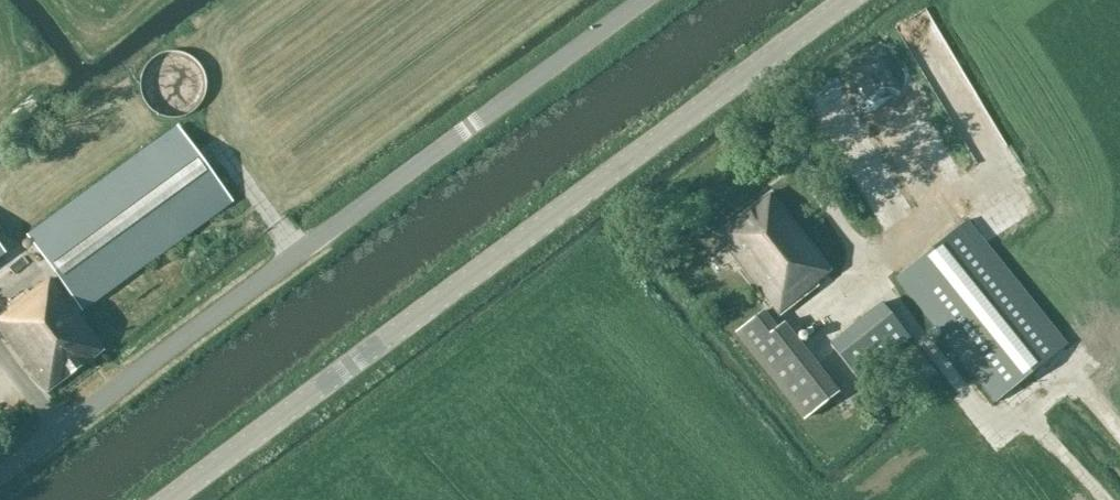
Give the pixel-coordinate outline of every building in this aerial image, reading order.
[(202,100),(205,95),(206,90),(206,84),(206,79),(205,74),(202,69),(199,64),(196,60),(192,57),(187,54),(182,53),(176,52),(171,52),(165,52),(160,54),(155,57),(151,60),(147,64),(145,69),(142,74),(141,79),(141,84),(141,90),(142,95),(145,100),(147,105),(151,109),(155,112),(160,115),(165,116),(171,117),(176,117),(182,116),(187,115),(191,112),(196,109),(199,105),(202,100)] [(77,313),(232,200),(178,127),(27,236),(70,294),(65,296),(51,278),(8,309),(9,311),(0,319),(0,329),(47,392),(104,350),(77,313)] [(771,194),(716,235),(781,315),(833,273),(771,194)] [(896,280),(958,357),(994,402),(1068,345),(968,221),(896,280)] [(881,303),(830,344),(858,380),(909,339),(881,303)] [(807,418),(838,393),(783,323),(776,329),(763,311),(739,330),(807,418)]
